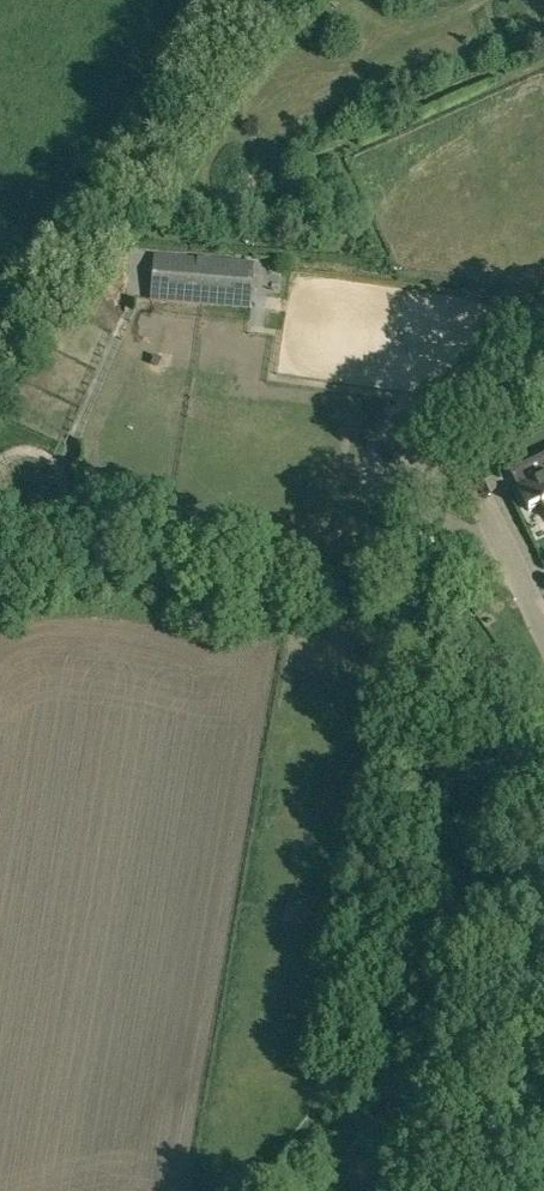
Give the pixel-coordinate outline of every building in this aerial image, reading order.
[(158,254),(156,284),(155,302),(251,310),(255,261),(158,254)] [(501,365),(499,381),(514,382),(515,366),(501,365)] [(507,472),(526,512),(538,506),(543,518),(543,455),(507,472)]
